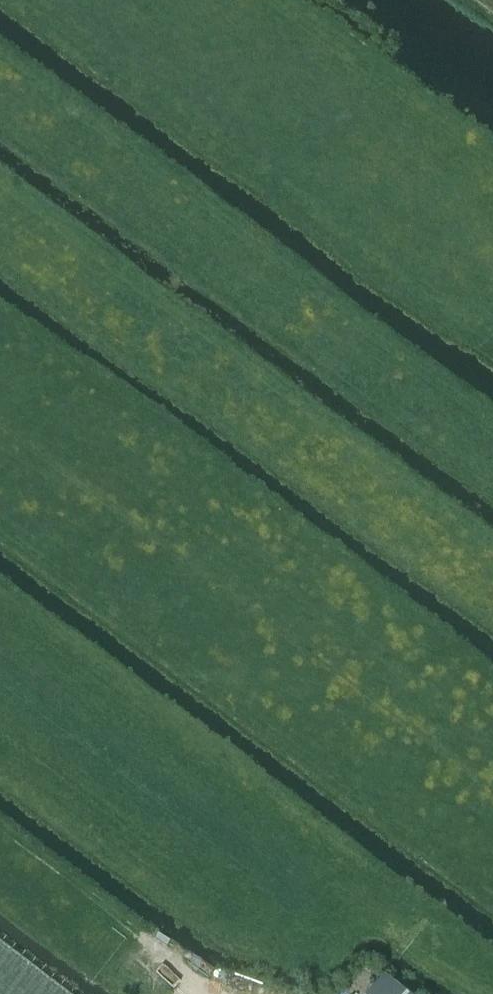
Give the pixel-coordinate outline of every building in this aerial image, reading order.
[(44,975),(0,941),(0,993),(69,993),(44,975)] [(385,975),(370,993),(409,993),(385,975)]
